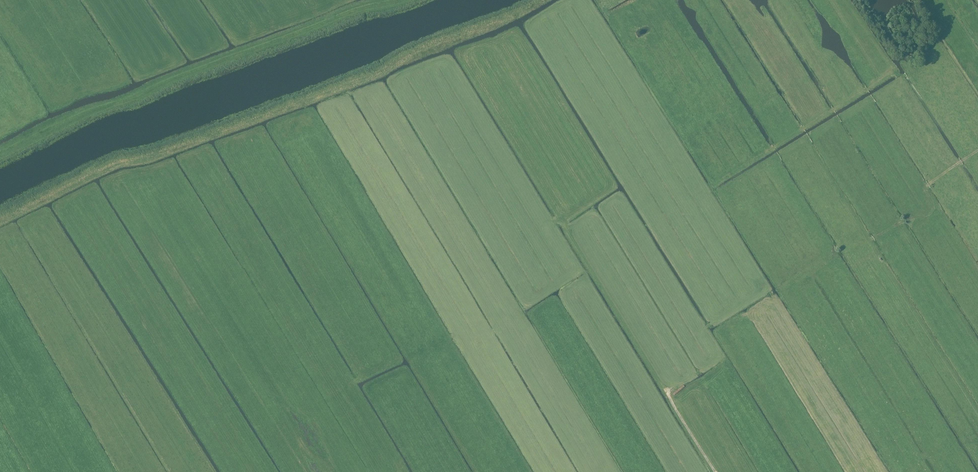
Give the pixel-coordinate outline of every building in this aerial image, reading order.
[(928,27),(923,29),(928,37),(932,35),(928,27)]
